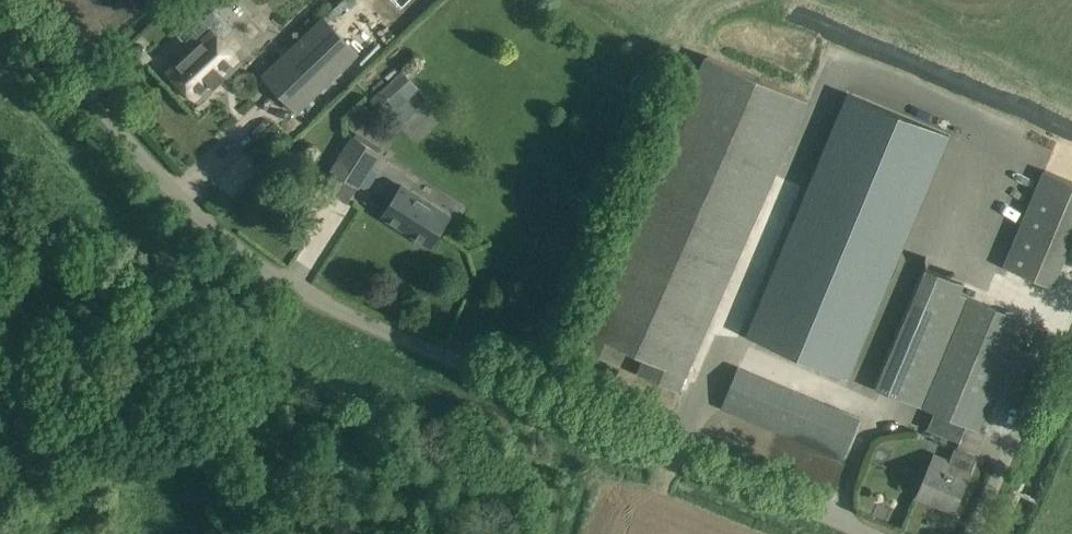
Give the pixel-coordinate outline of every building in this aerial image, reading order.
[(200,18),(194,19),(179,35),(189,45),(166,68),(199,101),(241,62),(200,18)] [(358,53),(324,18),(262,78),(296,113),(358,53)] [(808,100),(707,56),(579,346),(619,364),(626,349),(645,357),(638,372),(679,390),(808,100)] [(401,70),(379,90),(388,99),(396,109),(408,99),(419,89),(410,79),(401,70)] [(848,97),(750,334),(849,375),(947,136),(912,121),(849,95),(848,97)] [(354,136),(332,171),(358,187),(380,152),(354,136)] [(1071,242),(1071,184),(1047,174),(1008,267),(1054,286),(1071,242)] [(450,215),(402,185),(383,216),(430,246),(450,215)] [(925,269),(877,388),(979,431),(993,396),(1014,405),(1035,356),(1013,347),(1025,320),(960,293),(964,285),(925,269)] [(738,367),(730,387),(722,407),(843,458),(860,417),(738,367)] [(955,509),(977,457),(955,447),(946,470),(930,464),(917,494),(955,509)]
